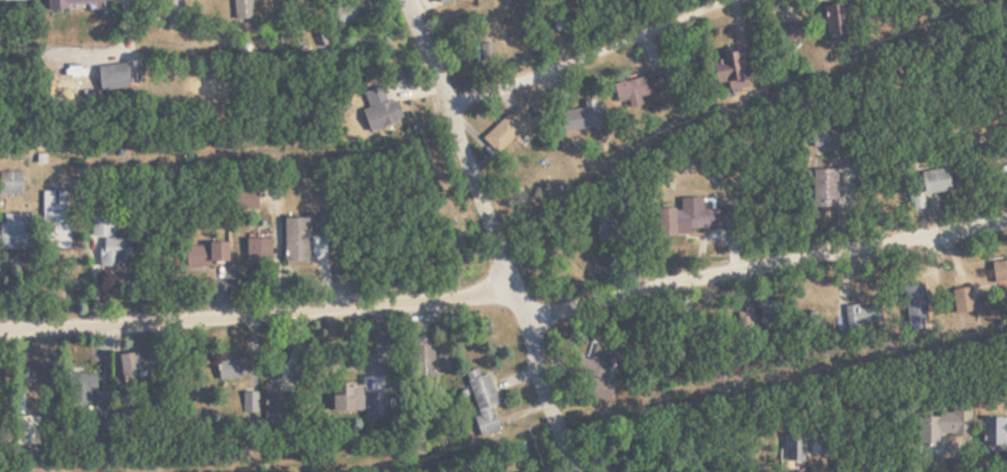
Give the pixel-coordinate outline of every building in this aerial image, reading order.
[(112,0),(46,0),(47,8),(112,2),(112,0)] [(252,20),(252,0),(234,0),(234,20),(252,20)] [(825,34),(845,34),(845,4),(825,4),(825,34)] [(354,6),(335,6),(335,23),(354,23),(354,6)] [(780,27),(785,44),(799,40),(795,23),(780,27)] [(718,53),(719,59),(709,61),(715,93),(749,86),(741,48),(718,53)] [(99,91),(127,91),(127,66),(99,66),(99,91)] [(624,102),(664,92),(659,73),(619,83),(624,102)] [(362,111),(367,132),(401,124),(395,101),(385,103),(382,88),(364,92),(368,109),(362,111)] [(583,109),(559,111),(561,133),(600,129),(597,101),(582,102),(583,109)] [(500,157),(535,124),(517,105),(483,139),(500,157)] [(834,130),(814,130),(814,147),(834,147),(834,130)] [(920,172),(922,195),(949,192),(946,168),(920,172)] [(835,169),(810,169),(810,208),(835,208),(835,169)] [(0,172),(0,195),(21,195),(21,172),(0,172)] [(64,191),(43,191),(43,219),(64,219),(64,191)] [(656,210),(657,233),(727,232),(727,209),(702,210),(702,205),(692,205),(692,209),(656,210)] [(31,214),(0,214),(0,250),(31,250),(31,214)] [(92,216),(91,238),(99,238),(98,271),(122,271),(122,259),(130,259),(130,238),(113,238),(114,216),(92,216)] [(283,219),(283,263),(307,263),(307,232),(321,232),(321,219),(283,219)] [(597,242),(617,241),(616,219),(596,220),(597,242)] [(185,244),(186,269),(227,268),(226,243),(185,244)] [(1006,281),(1006,261),(991,262),(993,282),(1006,281)] [(908,322),(926,321),(923,285),(905,287),(908,322)] [(973,288),(951,290),(954,315),(975,313),(973,288)] [(759,333),(782,331),(779,298),(756,300),(759,333)] [(882,307),(845,307),(845,329),(882,329),(882,307)] [(604,382),(613,348),(593,343),(579,395),(606,402),(611,384),(604,382)] [(433,346),(422,346),(422,368),(433,368),(433,346)] [(121,382),(158,379),(155,351),(118,354),(121,382)] [(220,380),(252,380),(252,360),(220,360),(220,380)] [(497,405),(487,373),(480,376),(477,368),(465,372),(485,434),(498,430),(491,407),(497,405)] [(97,374),(69,374),(69,405),(90,405),(90,389),(97,389),(97,374)] [(354,383),(332,383),(332,416),(354,416),(354,383)] [(265,395),(265,434),(288,434),(288,395),(265,395)] [(939,448),(940,436),(971,436),(971,412),(938,411),(938,417),(916,417),(916,448),(939,448)] [(21,417),(21,446),(41,446),(41,417),(21,417)] [(983,445),(1006,445),(1006,418),(983,417),(983,445)] [(785,463),(805,463),(805,433),(785,433),(785,463)]
